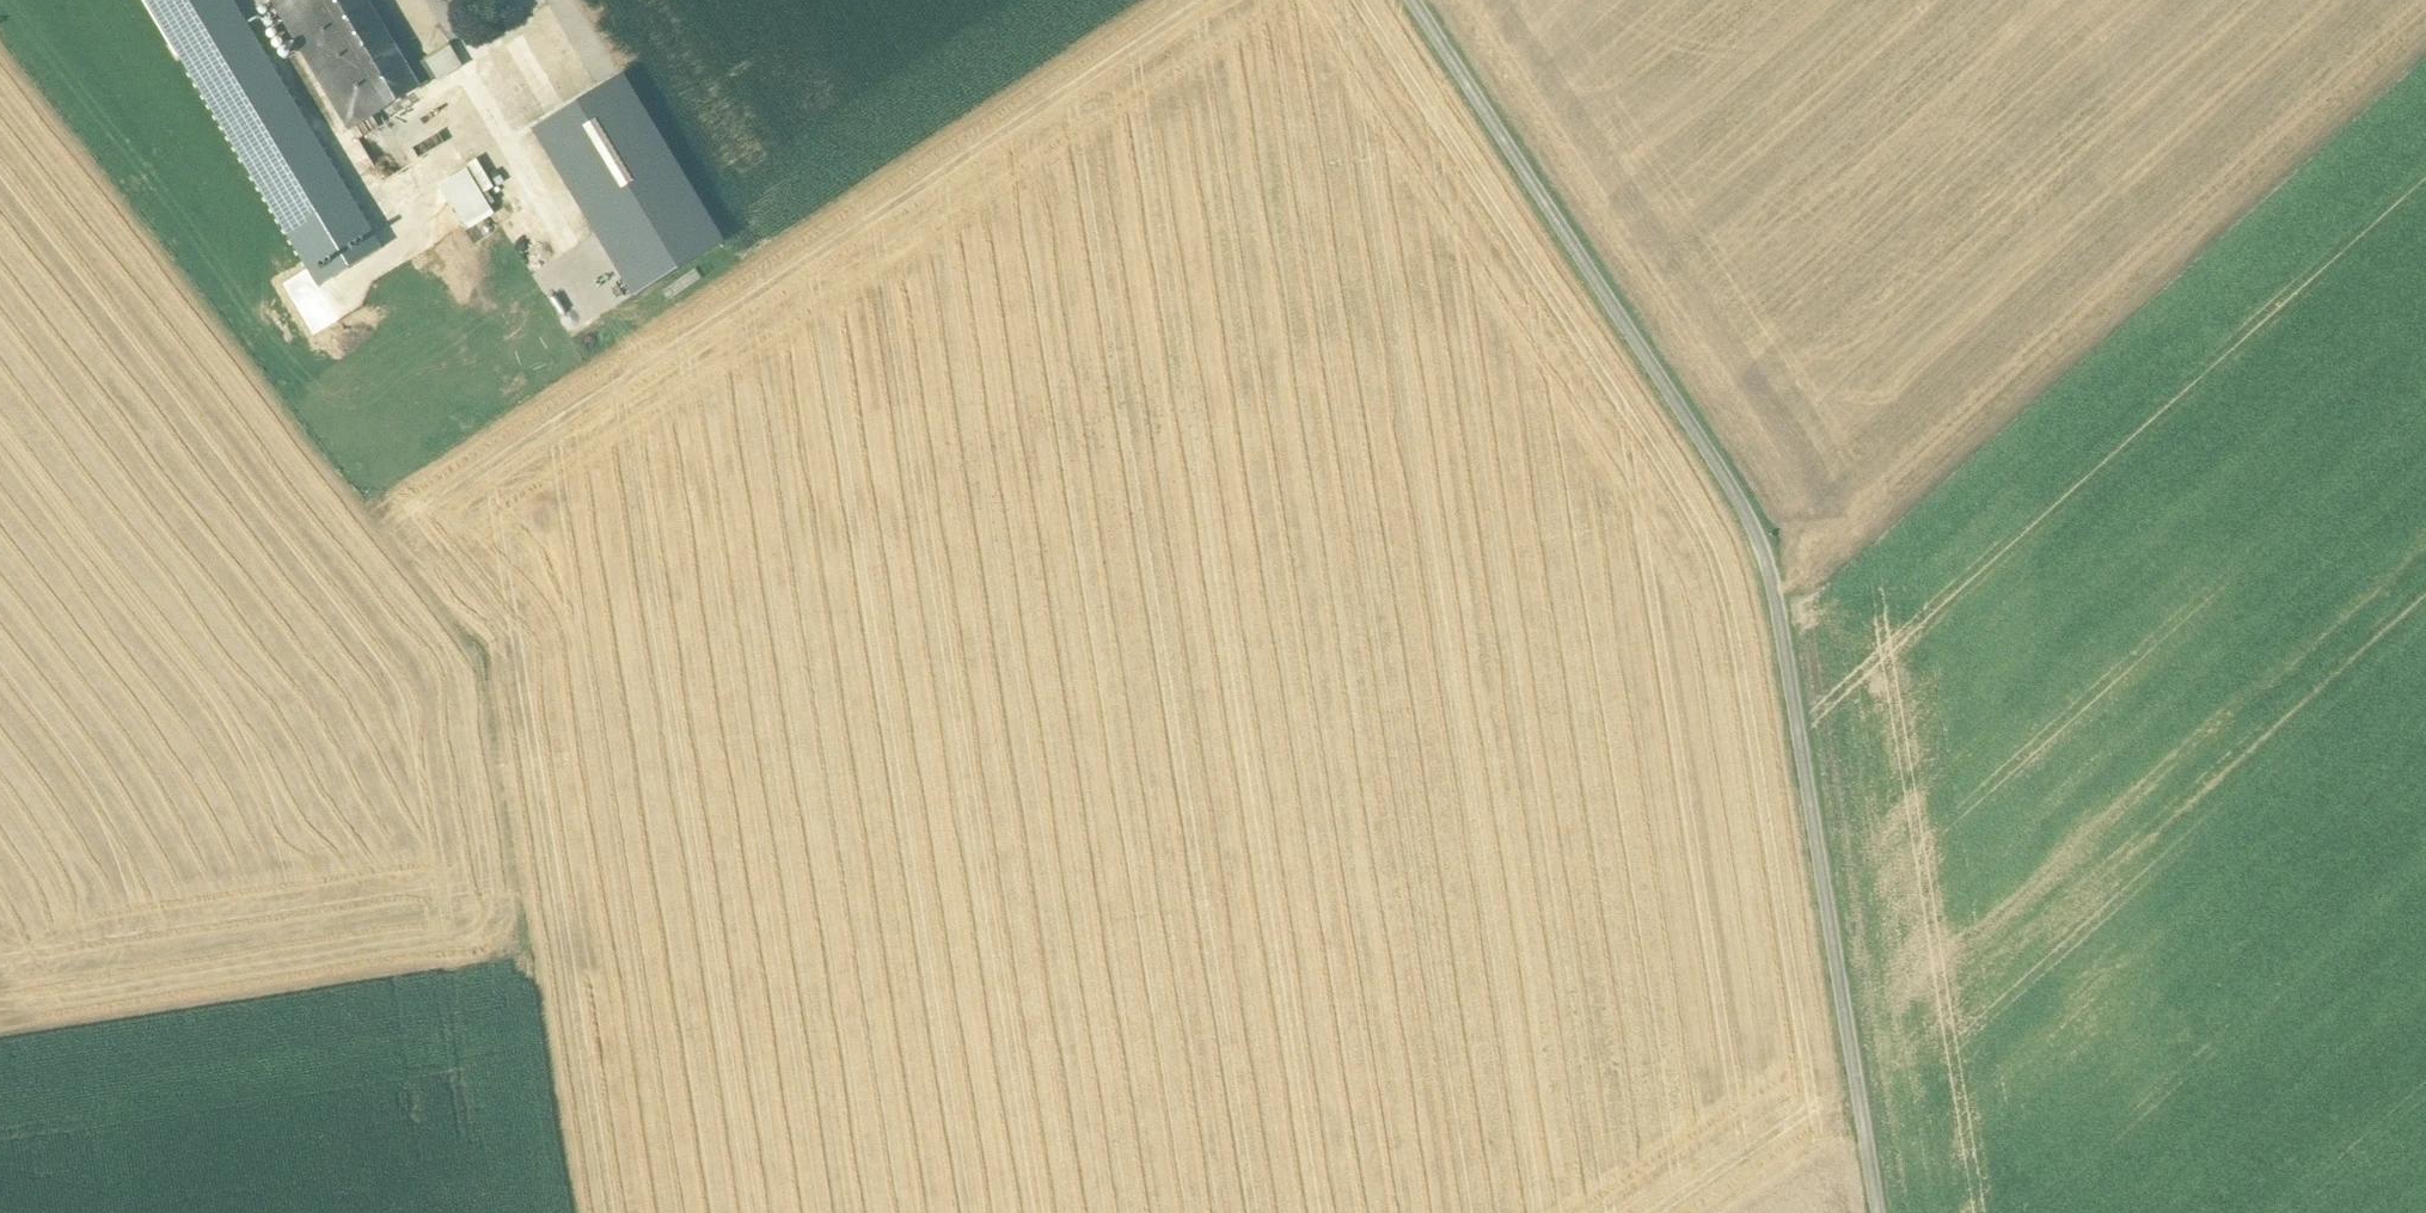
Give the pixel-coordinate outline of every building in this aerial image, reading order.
[(178,53),(210,34),(351,267),(383,248),(234,0),(146,0),(178,53)] [(287,23),(312,8),(308,0),(273,0),(287,23)] [(367,0),(308,0),(312,8),(377,114),(420,88),(409,70),(385,30),(367,0)] [(377,114),(312,8),(287,23),(351,130),(377,114)] [(419,64),(395,24),(385,30),(409,70),(419,64)] [(451,49),(429,63),(440,81),(462,67),(451,49)] [(419,64),(409,70),(420,88),(433,80),(422,62),(419,64)] [(556,128),(522,149),(576,238),(609,217),(556,128)] [(561,247),(504,152),(471,173),(527,268),(561,247)]
